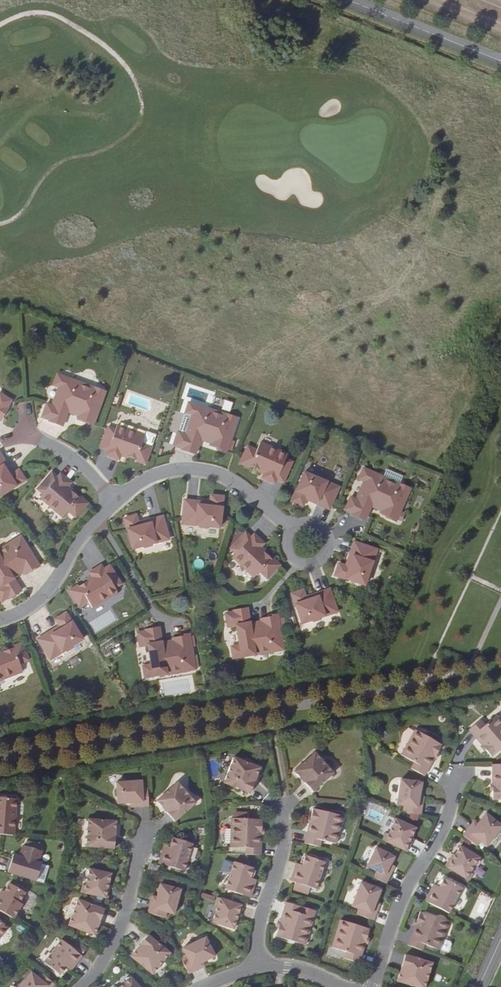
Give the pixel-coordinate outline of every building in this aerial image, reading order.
[(78,382),(57,374),(53,385),(61,388),(54,407),(46,404),(42,417),(49,420),(49,421),(62,426),(67,411),(74,414),(76,411),(79,412),(77,418),(84,420),(84,422),(93,425),(105,392),(94,387),(93,390),(77,384),(78,382)] [(0,420),(6,408),(7,408),(11,401),(0,394),(0,420)] [(209,410),(188,403),(185,414),(193,416),(186,435),(179,433),(174,446),(182,448),(182,450),(195,454),(200,439),(207,442),(208,438),(212,440),(210,445),(217,448),(217,449),(226,452),(237,418),(225,415),(224,417),(209,412),(209,410)] [(145,435),(117,425),(115,430),(108,427),(106,433),(113,436),(108,451),(106,455),(119,459),(121,454),(127,457),(127,455),(146,462),(155,435),(146,432),(145,435)] [(113,436),(106,433),(101,448),(108,451),(113,436)] [(287,455),(260,443),(256,450),(247,446),(241,461),(264,473),(262,478),(275,483),(282,465),(289,468),(292,462),(285,459),(287,455)] [(25,480),(18,470),(9,476),(7,473),(9,472),(5,465),(6,464),(0,455),(0,495),(25,480)] [(383,477),(363,468),(358,479),(366,482),(358,501),(350,497),(345,510),(352,514),(352,513),(365,520),(371,506),(378,509),(379,506),(383,507),(380,513),(387,516),(387,517),(395,521),(410,489),(399,484),(398,486),(382,480),(383,477)] [(313,476),(304,472),(291,501),(302,506),(307,496),(310,497),(309,499),(316,502),(316,503),(329,509),(338,487),(323,481),(322,478),(316,475),(313,476)] [(41,484),(37,489),(43,494),(40,498),(62,517),(68,511),(75,517),(86,505),(71,492),(72,491),(67,487),(70,483),(60,474),(47,489),(41,484)] [(209,527),(219,528),(223,497),(211,495),(209,506),(206,506),(206,504),(198,503),(199,502),(184,500),(182,523),(198,525),(200,528),(207,528),(209,527)] [(136,516),(124,519),(132,549),(142,546),(144,548),(151,546),(153,543),(168,539),(162,516),(149,520),(149,521),(141,524),(142,525),(138,526),(136,516)] [(236,553),(232,557),(254,578),(260,571),(267,578),(278,566),(264,553),(265,552),(260,547),(263,543),(254,534),(240,549),(234,544),(230,548),(236,553)] [(1,586),(0,586),(0,600),(1,602),(8,597),(9,598),(20,591),(12,578),(19,574),(17,571),(21,569),(24,574),(30,570),(31,571),(39,566),(20,536),(10,543),(11,545),(0,552),(0,584),(1,586)] [(376,550),(354,542),(349,556),(351,556),(348,563),(350,564),(349,567),(338,564),(335,575),(364,585),(368,576),(370,574),(372,568),(371,565),(376,550)] [(111,583),(103,569),(101,566),(89,573),(92,577),(70,592),(79,606),(87,601),(92,608),(117,592),(115,588),(121,584),(118,579),(111,583)] [(303,590),(291,594),(301,624),(311,620),(313,622),(320,620),(321,617),(337,612),(329,589),(316,594),(316,595),(309,598),(309,600),(306,601),(303,590)] [(271,652),(283,650),(277,615),(268,617),(268,618),(260,619),(261,625),(258,626),(257,622),(249,624),(247,609),(233,611),(233,612),(225,614),(227,627),(236,626),(239,646),(231,647),(233,658),(255,655),(254,652),(271,649),(271,652)] [(73,645),(82,640),(65,613),(55,619),(61,629),(58,630),(57,629),(50,633),(50,632),(38,639),(50,659),(64,651),(67,651),(73,648),(73,645)] [(183,671),(195,669),(195,668),(194,665),(192,656),(191,647),(189,636),(189,634),(180,636),(180,637),(172,639),(173,644),(169,645),(169,642),(161,643),(159,628),(145,630),(145,631),(137,633),(139,646),(147,645),(151,665),(143,666),(145,678),(166,674),(166,672),(183,669),(183,671)] [(22,672),(19,664),(28,660),(22,645),(4,652),(4,651),(0,652),(0,680),(22,672)] [(492,715),(480,724),(476,719),(464,729),(487,757),(500,745),(500,725),(492,715)] [(409,762),(406,768),(420,776),(438,744),(411,729),(396,754),(409,762)] [(311,752),(290,771),(308,792),(329,772),(311,752)] [(256,767),(230,757),(219,782),(246,793),(256,767)] [(500,764),(488,764),(488,800),(500,800),(500,764)] [(399,806),(399,811),(416,814),(418,801),(414,801),(415,796),(417,782),(396,779),(393,805),(399,806)] [(144,806),(143,788),(138,788),(137,780),(111,782),(113,803),(126,803),(131,802),(132,807),(144,806)] [(173,782),(152,801),(170,822),(192,803),(173,782)] [(1,834),(9,835),(12,798),(0,797),(0,834),(1,834)] [(309,809),(300,843),(315,847),(317,840),(332,844),(339,816),(309,809)] [(458,834),(473,846),(476,842),(482,847),(498,826),(481,812),(473,823),(470,827),(466,825),(458,834)] [(392,817),(382,841),(404,851),(407,843),(406,842),(408,836),(412,827),(392,817)] [(241,854),(256,855),(258,819),(227,818),(226,847),(241,848),(241,854)] [(112,821),(84,819),(82,846),(110,848),(112,821)] [(163,853),(158,851),(154,863),(180,871),(189,844),(169,837),(165,847),(163,853)] [(8,859),(4,872),(29,880),(35,863),(31,862),(35,851),(17,845),(13,856),(13,860),(8,859)] [(445,859),(441,866),(462,879),(475,857),(455,845),(450,854),(447,860),(445,859)] [(372,871),(384,878),(388,871),(384,868),(386,863),(390,857),(371,848),(361,866),(372,871)] [(296,870),(290,868),(286,880),(291,882),(289,888),(296,891),(298,885),(305,887),(311,889),(320,862),(301,855),(298,864),(296,870)] [(245,883),(246,878),(249,868),(230,861),(220,889),(246,898),(250,885),(245,883)] [(85,869),(80,893),(103,898),(105,891),(103,890),(105,883),(107,873),(85,869)] [(369,877),(381,883),(384,878),(372,871),(369,877)] [(426,889),(420,900),(444,913),(458,887),(439,877),(435,886),(432,892),(426,889)] [(353,914),(369,920),(374,908),(370,906),(372,902),(376,889),(356,881),(347,905),(354,909),(353,914)] [(10,919),(18,904),(16,903),(22,893),(5,883),(1,891),(0,892),(0,913),(10,919)] [(429,883),(426,889),(432,892),(435,886),(429,883)] [(151,901),(147,901),(143,912),(161,917),(162,912),(170,914),(176,889),(156,884),(152,896),(151,901)] [(305,887),(298,885),(296,891),(303,893),(305,887)] [(237,913),(239,906),(215,898),(208,922),(229,929),(232,919),(234,913),(237,913)] [(100,909),(74,899),(64,925),(91,935),(100,909)] [(296,906),(281,901),(271,936),(301,945),(309,917),(295,913),(296,906)] [(416,911),(403,945),(418,950),(420,944),(434,949),(445,923),(416,911)] [(365,928),(336,919),(328,947),(342,952),(341,958),(355,963),(365,928)] [(144,935),(126,956),(149,975),(167,953),(144,935)] [(182,955),(177,957),(185,973),(196,968),(194,964),(199,961),(211,956),(202,937),(178,948),(182,955)] [(66,963),(71,966),(79,956),(57,939),(39,962),(56,975),(62,967),(66,963)] [(79,940),(75,945),(83,953),(87,948),(79,940)] [(401,955),(393,981),(413,986),(420,986),(428,963),(401,955)] [(51,984),(37,973),(33,977),(27,972),(15,986),(49,986),(51,984)] [(127,976),(115,986),(136,986),(127,976)]
